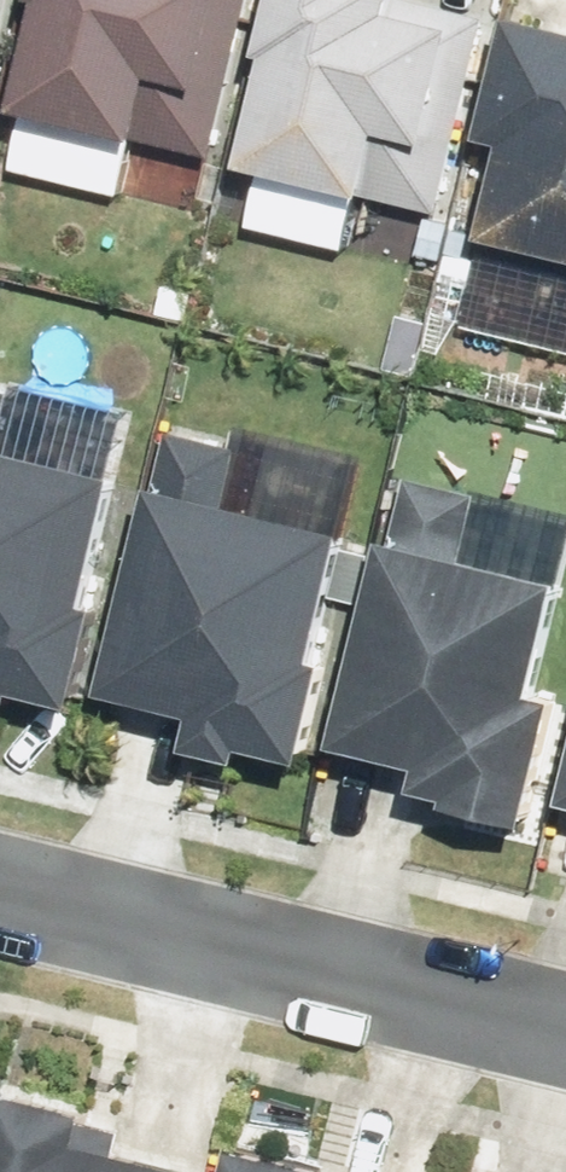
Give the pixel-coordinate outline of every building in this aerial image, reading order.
[(13,0),(0,0),(0,59),(13,0)] [(216,164),(254,0),(44,0),(42,9),(50,10),(25,118),(29,119),(15,175),(124,200),(137,145),(216,164)] [(444,219),(492,22),(407,1),(408,0),(284,0),(269,63),(276,65),(249,177),(374,207),(375,202),(444,219)] [(565,266),(565,36),(521,25),(489,148),(513,154),(487,258),(531,269),(534,258),(565,266)] [(85,717),(109,617),(97,614),(128,486),(4,456),(18,400),(0,395),(0,711),(20,716),(24,702),(85,717)] [(175,438),(108,701),(202,725),(194,758),(248,772),(252,757),(312,773),(370,546),(232,511),(246,456),(175,438)] [(341,756),(428,778),(421,807),(536,836),(565,721),(565,710),(543,704),(565,614),(565,592),(468,567),(485,501),(411,483),(341,756)] [(90,1153),(98,1123),(14,1101),(0,1157),(0,1171),(165,1171),(90,1153)] [(241,1157),(237,1171),(303,1171),(241,1157)]
